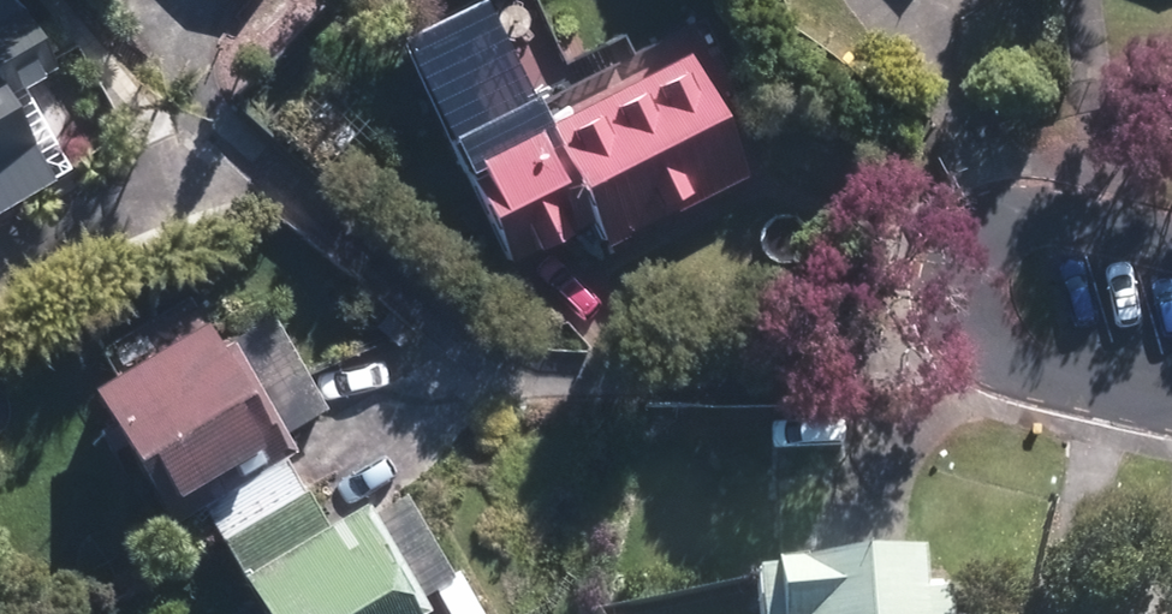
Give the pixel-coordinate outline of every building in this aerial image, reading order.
[(4,103),(59,69),(24,11),(0,25),(0,221),(56,187),(4,103)] [(750,181),(681,26),(438,135),(497,267),(573,232),(584,256),(750,181)] [(265,299),(208,328),(192,297),(91,349),(107,379),(89,388),(127,462),(145,452),(166,493),(257,446),(266,462),(300,445),(292,428),(324,412),(265,299)] [(239,573),(329,525),(290,452),(200,500),(239,573)] [(239,573),(261,613),(422,613),(365,506),(329,525),(239,573)] [(958,605),(947,605),(946,568),(751,573),(751,613),(958,613),(958,605)]
